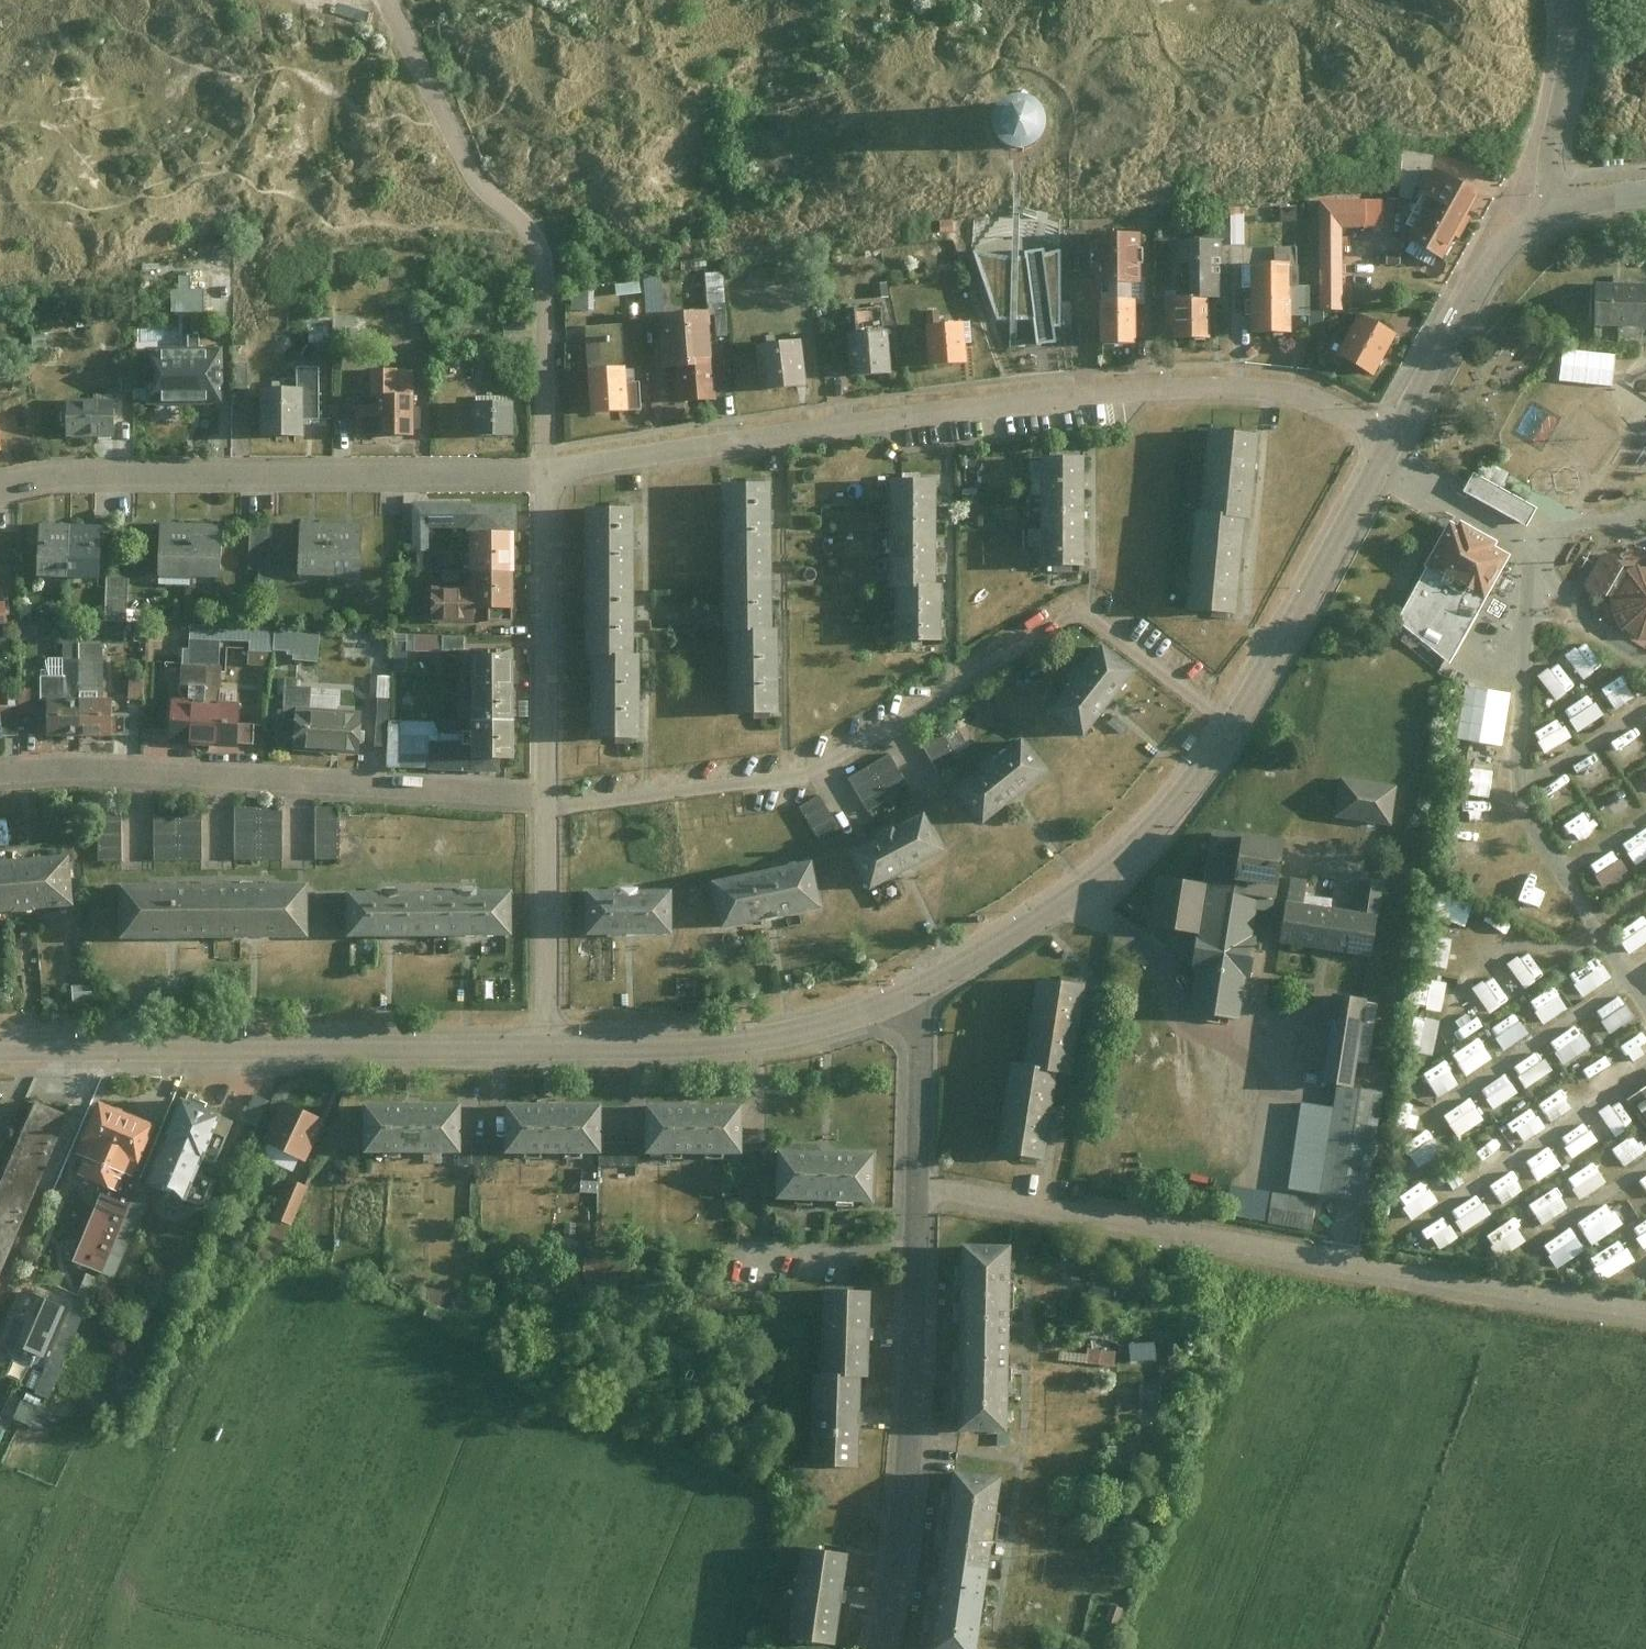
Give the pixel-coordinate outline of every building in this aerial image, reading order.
[(1040,130),(1040,117),(1034,106),(1023,100),(1010,100),(1000,107),(994,118),(994,131),(1001,141),(1011,148),(1017,147),(1024,147),(1034,141),(1040,130)] [(1444,257),(1480,191),(1436,167),(1400,234),(1444,257)] [(1317,308),(1342,308),(1341,227),(1384,226),(1384,197),(1315,198),(1316,226),(1317,226),(1317,308)] [(1249,241),(1247,211),(1235,211),(1236,242),(1249,241)] [(1144,303),(1143,232),(1095,232),(1095,282),(1093,282),(1094,300),(1100,299),(1101,343),(1139,343),(1139,303),(1144,303)] [(1226,294),(1225,238),(1180,239),(1180,264),(1192,264),(1193,295),(1212,295),(1226,294)] [(1046,343),(1056,342),(1055,325),(1060,325),(1061,249),(1046,253),(1036,254),(1021,256),(1010,256),(999,255),(988,253),(974,250),(997,319),(1034,317),(1037,344),(1046,343)] [(1253,332),(1290,332),(1289,260),(1251,261),(1253,332)] [(620,278),(620,292),(650,290),(651,313),(666,313),(664,276),(620,278)] [(1594,282),(1593,323),(1645,324),(1645,283),(1594,282)] [(210,309),(210,286),(178,286),(177,309),(210,309)] [(579,293),(579,306),(597,306),(597,293),(579,293)] [(1180,336),(1213,335),(1212,295),(1193,295),(1167,296),(1168,327),(1179,327),(1180,336)] [(1334,357),(1373,378),(1398,332),(1360,311),(1334,357)] [(677,401),(716,398),(710,316),(661,320),(664,370),(674,369),(677,401)] [(966,362),(964,320),(926,322),(929,364),(966,362)] [(588,415),(627,413),(621,325),(581,328),(588,415)] [(852,374),(892,371),(889,327),(848,330),(852,374)] [(762,390),(806,384),(801,338),(756,343),(762,390)] [(136,403),(215,401),(214,343),(135,344),(136,403)] [(1614,354),(1561,349),(1559,379),(1612,383),(1614,354)] [(252,436),(292,435),(292,421),(306,421),(305,370),(285,371),(285,388),(251,389),(252,436)] [(348,440),(406,439),(404,377),(365,378),(366,409),(347,410),(348,440)] [(65,434),(110,434),(110,398),(65,398),(65,434)] [(470,436),(506,435),(505,399),(469,401),(470,436)] [(1258,426),(1205,421),(1197,508),(1239,511),(1250,512),(1258,426)] [(1081,452),(1035,452),(1035,562),(1081,562),(1081,452)] [(1474,473),(1465,489),(1528,524),(1536,508),(1474,473)] [(767,619),(767,477),(721,476),(721,619),(767,619)] [(933,576),(930,476),(886,477),(890,578),(933,576)] [(629,644),(628,499),(579,500),(580,644),(629,644)] [(418,548),(419,531),(460,531),(459,568),(508,569),(509,505),(406,503),(405,548),(418,548)] [(1184,605),(1231,609),(1239,511),(1197,508),(1191,507),(1184,605)] [(274,566),(274,520),(254,520),(253,566),(274,566)] [(1456,526),(1450,522),(1396,620),(1449,660),(1509,554),(1492,544),(1494,540),(1459,520),(1456,526)] [(181,522),(147,521),(145,577),(180,577),(181,522)] [(67,522),(33,522),(31,577),(67,578),(67,522)] [(101,523),(67,522),(67,578),(100,578),(101,523)] [(216,522),(181,522),(180,577),(215,577),(216,522)] [(321,522),(286,522),(285,577),(320,577),(321,522)] [(358,523),(321,522),(320,577),(356,578),(358,523)] [(1582,586),(1586,595),(1597,597),(1598,617),(1636,639),(1645,644),(1645,549),(1643,547),(1620,561),(1614,552),(1603,550),(1582,586)] [(508,569),(459,568),(459,589),(419,588),(419,616),(507,618),(508,569)] [(111,571),(109,618),(133,619),(134,572),(111,571)] [(894,639),(937,639),(937,580),(894,579),(894,639)] [(6,601),(0,602),(0,623),(8,622),(6,601)] [(770,711),(770,624),(721,624),(721,711),(770,711)] [(11,645),(10,625),(0,626),(0,645),(11,645)] [(397,668),(410,668),(411,647),(466,648),(466,632),(398,631),(397,668)] [(1591,638),(1570,651),(1585,677),(1607,665),(1591,638)] [(1112,704),(1138,672),(1103,645),(1052,710),(1087,737),(1112,704)] [(585,735),(634,735),(634,648),(585,648),(585,735)] [(507,774),(508,655),(446,655),(445,722),(370,722),(370,773),(507,774)] [(1560,658),(1542,675),(1562,698),(1581,681),(1560,658)] [(1605,687),(1621,707),(1639,693),(1623,672),(1605,687)] [(133,695),(149,696),(149,674),(133,673),(133,695)] [(352,754),(355,713),(296,709),(297,693),(284,692),(284,684),(266,683),(262,742),(279,743),(278,749),(352,754)] [(1456,737),(1502,745),(1510,692),(1465,685),(1456,737)] [(29,734),(116,735),(117,695),(29,694),(29,734)] [(1581,728),(1601,715),(1590,697),(1570,710),(1581,728)] [(233,703),(164,699),(162,740),(230,744),(233,703)] [(1565,716),(1538,729),(1549,750),(1575,737),(1565,716)] [(920,736),(938,770),(958,759),(940,725),(920,736)] [(1017,799),(1050,773),(1024,741),(958,793),(984,825),(1017,799)] [(850,779),(869,809),(910,784),(890,754),(850,779)] [(1463,765),(1461,791),(1495,794),(1497,768),(1463,765)] [(1325,813),(1382,822),(1387,783),(1331,774),(1325,813)] [(817,837),(839,825),(824,796),(801,808),(817,837)] [(284,864),(284,806),(235,806),(235,864),(284,864)] [(341,858),(340,806),(316,806),(317,858),(341,858)] [(124,861),(123,807),(99,808),(99,861),(124,861)] [(204,862),(205,808),(155,808),(155,862),(204,862)] [(909,873),(946,855),(926,815),(852,852),(872,892),(909,873)] [(1645,859),(1645,828),(1626,842),(1640,863),(1645,859)] [(1188,969),(1195,970),(1187,1012),(1235,1021),(1243,979),(1247,980),(1255,937),(1250,936),(1254,910),(1269,913),(1275,883),(1272,883),(1279,843),(1209,831),(1199,885),(1155,877),(1146,926),(1194,934),(1188,969)] [(1607,884),(1631,869),(1618,848),(1594,862),(1607,884)] [(18,904),(62,901),(61,878),(59,855),(0,859),(0,905),(18,904)] [(772,918),(823,908),(814,862),(715,881),(724,927),(772,918)] [(1299,877),(1280,874),(1270,936),(1358,950),(1365,911),(1370,912),(1375,881),(1352,878),(1347,907),(1295,899),(1299,877)] [(309,937),(309,884),(122,885),(123,938),(169,938),(255,937),(309,937)] [(513,935),(512,889),(350,892),(350,937),(391,936),(470,935),(513,935)] [(1469,924),(1477,901),(1443,889),(1435,912),(1469,924)] [(630,935),(676,935),(676,891),(590,891),(590,935),(630,935)] [(1645,943),(1645,912),(1620,931),(1635,951),(1645,943)] [(1450,968),(1456,938),(1435,934),(1429,964),(1450,968)] [(1530,947),(1511,963),(1529,987),(1549,972),(1530,947)] [(1453,977),(1430,972),(1422,1004),(1445,1010),(1453,977)] [(1496,972),(1475,986),(1493,1012),(1514,998),(1496,972)] [(1037,974),(1022,1060),(1059,1067),(1070,1069),(1085,983),(1037,974)] [(1533,999),(1547,1019),(1569,1004),(1556,984),(1533,999)] [(1327,1079),(1344,1082),(1359,998),(1321,991),(1306,1075),(1327,1079)] [(1611,1030),(1637,1017),(1626,994),(1600,1006),(1611,1030)] [(1495,1026),(1508,1046),(1530,1031),(1517,1011),(1495,1026)] [(1436,1052),(1444,1018),(1418,1013),(1410,1047),(1436,1052)] [(1475,1014),(1453,1028),(1462,1041),(1483,1026),(1475,1014)] [(1577,1025),(1556,1037),(1567,1059),(1589,1047),(1577,1025)] [(1625,1055),(1645,1043),(1645,1039),(1642,1032),(1620,1045),(1625,1055)] [(1483,1035),(1455,1052),(1469,1075),(1497,1057),(1483,1035)] [(1528,1085),(1555,1070),(1543,1049),(1516,1064),(1528,1085)] [(1608,1054),(1586,1067),(1592,1076),(1613,1063),(1608,1054)] [(1059,1067),(1022,1060),(1013,1058),(996,1151),(1043,1160),(1059,1067)] [(1451,1058),(1426,1068),(1437,1094),(1462,1084),(1451,1058)] [(1494,1106),(1521,1092),(1511,1072),(1484,1086),(1494,1106)] [(1278,1187),(1353,1199),(1370,1086),(1344,1082),(1327,1079),(1323,1105),(1291,1100),(1278,1187)] [(1569,1082),(1541,1096),(1553,1120),(1581,1105),(1569,1082)] [(1623,1099),(1645,1132),(1645,1084),(1623,1099)] [(79,1259),(103,1269),(166,1120),(106,1095),(82,1151),(89,1154),(81,1172),(110,1184),(79,1259)] [(184,1095),(149,1179),(204,1203),(215,1177),(202,1171),(208,1157),(218,1161),(237,1117),(184,1095)] [(1473,1095),(1446,1112),(1461,1134),(1488,1117),(1473,1095)] [(0,1185),(0,1284),(73,1111),(37,1096),(0,1185)] [(266,1101),(253,1096),(244,1119),(257,1124),(266,1101)] [(287,1101),(269,1141),(310,1159),(328,1120),(287,1101)] [(350,1151),(446,1150),(446,1101),(350,1102),(350,1151)] [(499,1149),(593,1150),(594,1139),(594,1102),(500,1101),(499,1149)] [(729,1150),(729,1102),(632,1101),(632,1150),(729,1150)] [(1525,1141),(1548,1126),(1535,1105),(1511,1119),(1525,1141)] [(1591,1121),(1564,1133),(1573,1155),(1600,1143),(1591,1121)] [(1407,1140),(1419,1164),(1446,1150),(1434,1127),(1407,1140)] [(1615,1146),(1625,1165),(1645,1153),(1645,1146),(1638,1132),(1615,1146)] [(593,1165),(628,1166),(628,1140),(594,1139),(593,1150),(593,1165)] [(1538,1177),(1564,1167),(1555,1145),(1529,1155),(1538,1177)] [(467,1175),(467,1152),(436,1153),(436,1176),(467,1175)] [(782,1201),(876,1203),(877,1155),(827,1154),(783,1153),(782,1201)] [(1580,1195),(1608,1184),(1599,1162),(1572,1173),(1580,1195)] [(1491,1183),(1504,1204),(1525,1191),(1512,1170),(1491,1183)] [(291,1179),(275,1216),(292,1224),(309,1187),(291,1179)] [(1403,1194),(1415,1216),(1441,1201),(1428,1179),(1403,1194)] [(1558,1185),(1531,1202),(1545,1223),(1572,1205),(1558,1185)] [(1313,1199),(1272,1192),(1267,1223),(1309,1229),(1313,1199)] [(1467,1230),(1494,1213),(1481,1192),(1454,1208),(1467,1230)] [(1590,1228),(1618,1210),(1610,1199),(1583,1218),(1590,1228)] [(1441,1248),(1461,1236),(1447,1214),(1427,1226),(1441,1248)] [(1502,1255),(1531,1239),(1518,1216),(1489,1232),(1502,1255)] [(1645,1244),(1645,1219),(1635,1227),(1645,1244)] [(1573,1225),(1547,1243),(1560,1263),(1587,1245),(1573,1225)] [(1594,1253),(1604,1274),(1633,1259),(1623,1239),(1594,1253)] [(1013,1248),(964,1247),(964,1269),(958,1269),(958,1287),(964,1287),(964,1294),(963,1305),(958,1305),(957,1324),(963,1325),(963,1354),(957,1354),(956,1374),(962,1374),(962,1384),(962,1390),(956,1390),(956,1409),(962,1410),(962,1432),(1010,1433),(1013,1248)] [(41,1390),(55,1396),(102,1275),(87,1269),(41,1390)] [(870,1291),(823,1289),(821,1376),(861,1377),(867,1377),(869,1329),(870,1291)] [(19,1366),(40,1318),(4,1302),(3,1307),(0,1306),(0,1357),(19,1366)] [(1091,1361),(1118,1363),(1119,1349),(1092,1347),(1091,1361)] [(808,1464),(859,1466),(860,1413),(861,1377),(821,1376),(811,1375),(808,1464)] [(1143,1400),(1164,1400),(1164,1381),(1144,1381),(1143,1400)] [(18,1417),(47,1425),(53,1406),(24,1397),(18,1417)] [(1004,1478),(956,1471),(953,1495),(946,1494),(944,1513),(950,1514),(949,1522),(948,1530),(941,1529),(939,1549),(945,1550),(941,1580),(934,1579),(932,1598),(938,1599),(937,1606),(936,1615),(930,1614),(927,1634),(933,1635),(931,1648),(980,1648),(1004,1478)] [(790,1638),(837,1644),(844,1595),(849,1555),(801,1549),(790,1638)]
